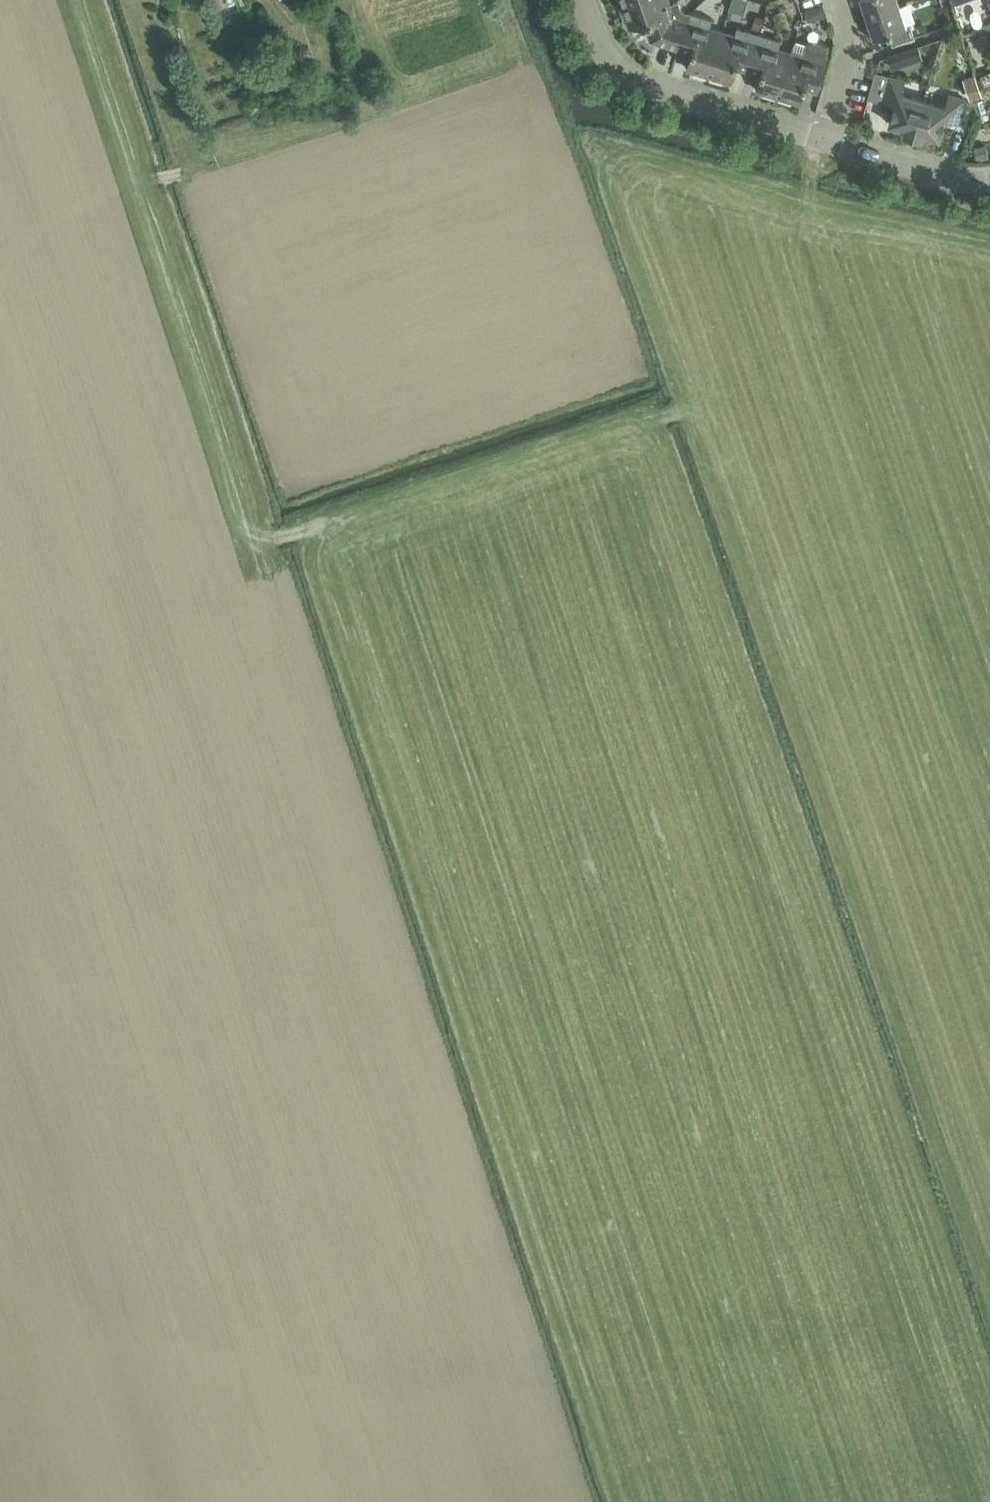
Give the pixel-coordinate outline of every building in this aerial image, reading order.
[(622,5),(629,28),(645,22),(651,41),(679,49),(680,50),(684,37),(683,37),(691,12),(682,9),(679,0),(670,3),(669,0),(638,0),(622,5)] [(868,18),(884,12),(883,8),(899,3),(898,0),(857,0),(859,6),(864,4),(868,18)] [(884,12),(868,18),(871,27),(867,29),(870,38),(888,32),(892,44),(914,37),(910,24),(906,25),(899,3),(883,8),(884,12)] [(684,37),(680,50),(692,53),(687,69),(709,76),(722,32),(710,28),(713,19),(691,12),(683,37),(684,37)] [(985,25),(989,23),(989,13),(982,16),(985,25)] [(757,17),(754,27),(761,29),(764,19),(757,17)] [(722,32),(709,76),(731,82),(736,67),(748,70),(760,33),(738,27),(735,35),(722,32)] [(760,33),(748,70),(760,74),(755,90),(778,97),(791,53),(779,49),(781,40),(760,33)] [(791,53),(778,97),(800,103),(805,88),(818,92),(829,54),(826,54),(829,45),(814,41),(807,44),(807,45),(795,41),(791,53)] [(918,46),(888,56),(891,67),(922,57),(918,46)] [(974,75),(965,78),(972,99),(981,96),(974,75)] [(903,133),(913,136),(924,100),(902,94),(905,81),(889,76),(882,101),(895,105),(889,123),(905,128),(903,133)] [(924,100),(913,136),(923,139),(924,134),(939,138),(945,120),(958,124),(965,99),(949,94),(945,107),(924,100)] [(985,145),(974,148),(977,161),(988,158),(985,145)]
